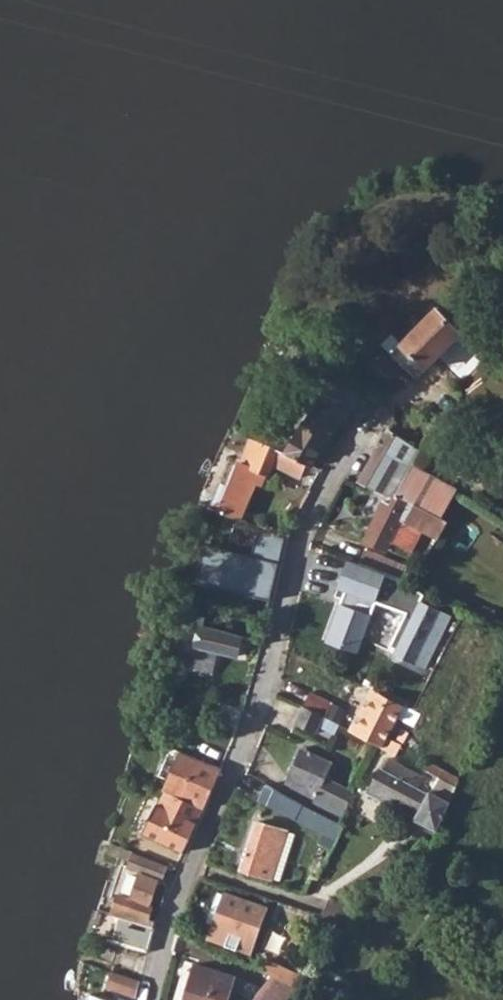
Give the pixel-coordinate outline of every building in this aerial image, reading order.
[(463,343),(471,334),(465,328),(461,333),(436,308),(390,355),(419,384),(424,382),(432,374),(426,369),(458,337),(463,343)] [(305,421),(318,428),(328,411),(315,404),(305,421)] [(280,431),(272,445),(307,462),(312,465),(315,460),(340,419),(328,411),(318,428),(305,421),(296,437),(280,431)] [(419,451),(388,429),(358,483),(395,498),(397,494),(419,451)] [(301,477),(307,462),(272,445),(252,437),(242,462),(240,461),(221,511),(242,519),(257,483),(262,471),(268,473),(273,463),(301,477)] [(211,507),(221,511),(240,461),(231,457),(211,507)] [(312,465),(322,471),(326,465),(315,460),(312,465)] [(440,517),(455,489),(414,467),(399,495),(440,517)] [(257,483),(263,486),(268,473),(262,471),(257,483)] [(439,540),(448,521),(440,517),(399,495),(397,494),(395,498),(392,503),(384,500),(365,540),(387,550),(391,541),(404,546),(413,526),(439,540)] [(272,574),(277,557),(236,550),(237,545),(227,544),(223,566),(272,574)] [(406,581),(411,567),(365,550),(360,563),(363,565),(378,570),(406,581)] [(369,596),(378,570),(363,565),(354,591),(369,596)] [(426,668),(450,616),(420,601),(395,654),(426,668)] [(341,602),(328,640),(361,651),(374,614),(341,602)] [(237,657),(243,637),(188,622),(186,628),(201,631),(196,644),(183,641),(178,662),(209,671),(212,660),(215,661),(218,651),(237,657)] [(370,688),(349,730),(355,733),(376,691),(370,688)] [(325,717),(333,703),(310,691),(303,706),(325,717)] [(414,726),(420,714),(413,710),(376,691),(355,733),(396,756),(408,733),(400,729),(394,741),(387,738),(397,718),(414,726)] [(335,735),(339,724),(325,717),(303,706),(294,724),(315,734),(319,726),(335,735)] [(339,823),(353,793),(325,778),(332,762),(302,748),(282,793),(339,823)] [(158,776),(169,781),(182,753),(176,750),(170,749),(158,776)] [(204,809),(221,769),(182,753),(169,781),(164,791),(166,792),(178,796),(194,805),(204,809)] [(438,830),(450,802),(430,791),(428,794),(417,788),(422,777),(388,759),(383,769),(380,768),(368,793),(438,830)] [(430,791),(450,802),(456,788),(436,777),(430,791)] [(332,848),(344,825),(339,823),(282,793),(266,784),(258,798),(324,832),(319,842),(332,848)] [(177,838),(194,805),(178,796),(166,792),(151,824),(177,838)] [(280,881),(295,834),(256,821),(241,869),(280,881)] [(168,867),(173,854),(147,843),(148,840),(127,831),(120,847),(168,867)] [(149,906),(158,880),(161,881),(168,867),(120,847),(112,843),(108,852),(129,860),(127,867),(139,872),(131,899),(118,895),(111,914),(118,916),(154,928),(156,921),(149,919),(153,907),(149,906)] [(205,925),(212,928),(224,895),(217,892),(205,925)] [(250,954),(266,907),(225,892),(224,895),(212,928),(208,939),(225,946),(229,936),(239,940),(236,950),(250,954)] [(147,953),(154,928),(118,916),(112,942),(147,953)] [(225,946),(236,950),(239,940),(229,936),(225,946)] [(299,987),(305,980),(304,976),(267,960),(262,971),(273,976),(299,987)] [(235,975),(195,964),(185,999),(228,999),(235,975)] [(106,987),(136,999),(140,982),(112,971),(106,987)] [(299,987),(273,976),(252,999),(288,999),(299,987)]
